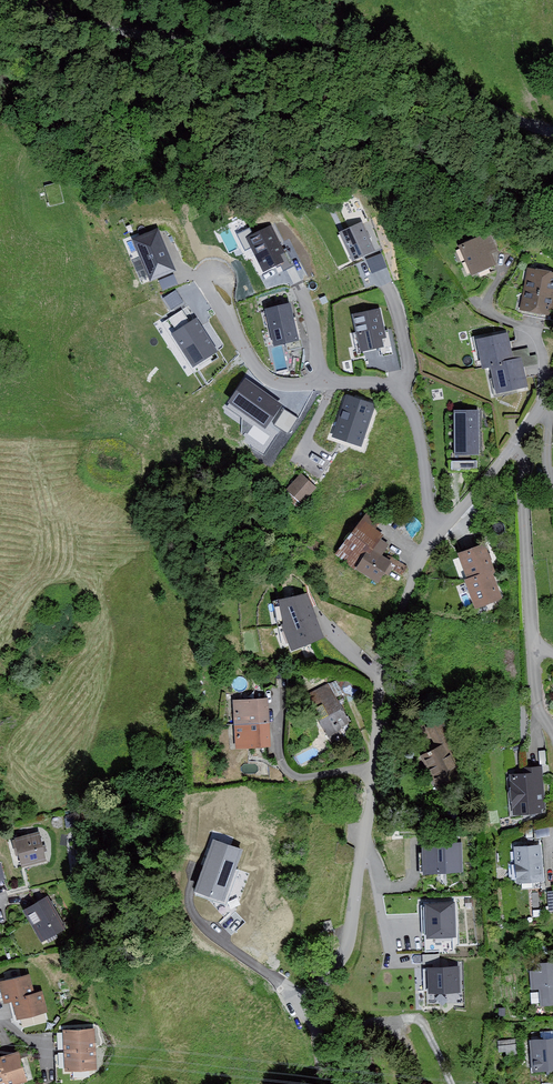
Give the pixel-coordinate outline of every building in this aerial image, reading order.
[(362,222),(339,233),(352,261),(375,250),(362,222)] [(288,260),(271,225),(246,237),(263,272),(288,260)] [(158,231),(134,240),(149,280),(174,271),(158,231)] [(493,233),(460,247),(474,280),(499,270),(493,256),(501,253),(493,233)] [(373,273),(387,267),(382,253),(367,258),(373,273)] [(290,269),(293,280),(305,277),(302,265),(290,269)] [(529,268),(520,314),(552,320),(552,272),(529,268)] [(294,297),(262,306),(273,343),(305,335),(294,297)] [(380,309),(353,315),(361,352),(388,346),(380,309)] [(193,312),(161,330),(186,375),(218,358),(193,312)] [(507,334),(478,341),(485,372),(494,370),(501,397),(530,390),(522,359),(514,361),(507,334)] [(282,405),(245,378),(228,401),(265,428),(282,405)] [(375,405),(346,395),(332,437),(361,447),(375,405)] [(284,409),(275,423),(289,431),(298,417),(284,409)] [(478,412),(455,412),(457,459),(480,458),(478,412)] [(302,472),(286,489),(302,504),(318,487),(302,472)] [(339,554),(381,583),(395,562),(384,555),(394,540),(380,530),(385,522),(369,511),(339,554)] [(487,544),(461,552),(477,607),(498,600),(490,573),(495,571),(487,544)] [(309,589),(267,602),(284,654),(326,641),(309,589)] [(330,681),(309,692),(335,741),(356,730),(330,681)] [(269,695),(233,698),(237,748),(273,746),(269,695)] [(423,754),(441,790),(468,777),(449,741),(423,754)] [(541,767),(510,770),(513,811),(544,809),(541,767)] [(12,838),(21,869),(50,861),(41,830),(12,838)] [(212,839),(194,891),(224,902),(242,849),(212,839)] [(425,844),(427,874),(463,873),(462,842),(425,844)] [(541,845),(514,847),(517,884),(544,882),(541,845)] [(46,897),(24,911),(43,942),(65,929),(46,897)] [(458,898),(424,899),(425,941),(460,939),(458,898)] [(335,937),(331,919),(321,922),(326,940),(335,937)] [(535,960),(536,966),(528,967),(529,987),(538,987),(538,1003),(552,1002),(552,959),(535,960)] [(465,960),(429,962),(431,991),(466,989),(465,960)] [(0,982),(0,988),(4,1004),(14,1002),(19,1017),(47,1010),(41,990),(33,992),(28,974),(0,982)] [(65,1028),(68,1070),(98,1067),(95,1026),(65,1028)] [(529,1037),(531,1070),(552,1068),(552,1036),(529,1037)] [(517,1038),(494,1040),(495,1052),(505,1051),(505,1055),(518,1054),(517,1038)] [(5,1081),(6,1083),(11,1083),(29,1079),(20,1048),(2,1053),(0,1048),(0,1082),(5,1081)]
